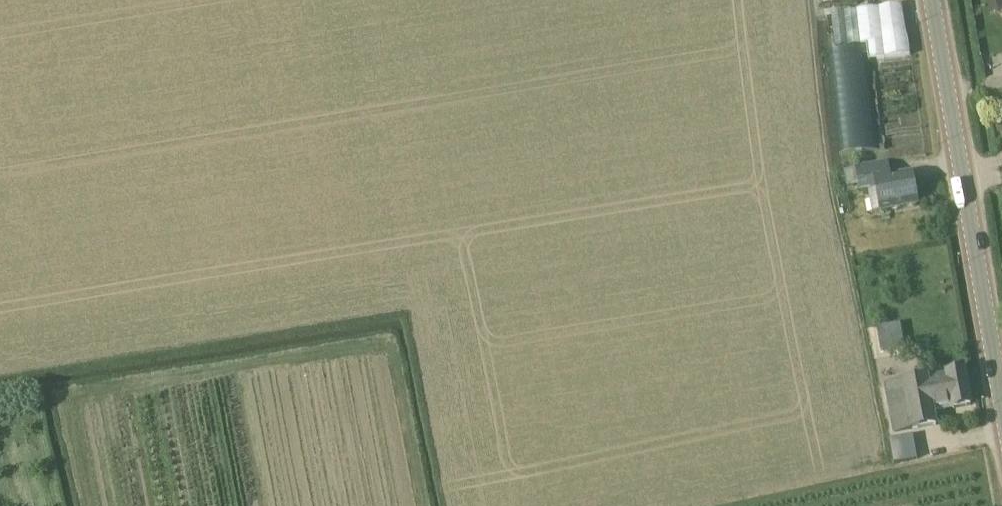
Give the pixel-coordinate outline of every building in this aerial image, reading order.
[(989,14),(1001,12),(1001,2),(988,4),(989,14)] [(856,168),(859,185),(860,192),(871,190),(872,195),(877,194),(880,212),(919,205),(913,173),(891,177),(888,162),(856,168)] [(936,412),(953,409),(955,408),(957,416),(960,419),(970,417),(972,414),(971,405),(965,371),(884,386),(893,435),(939,427),(936,412)]
